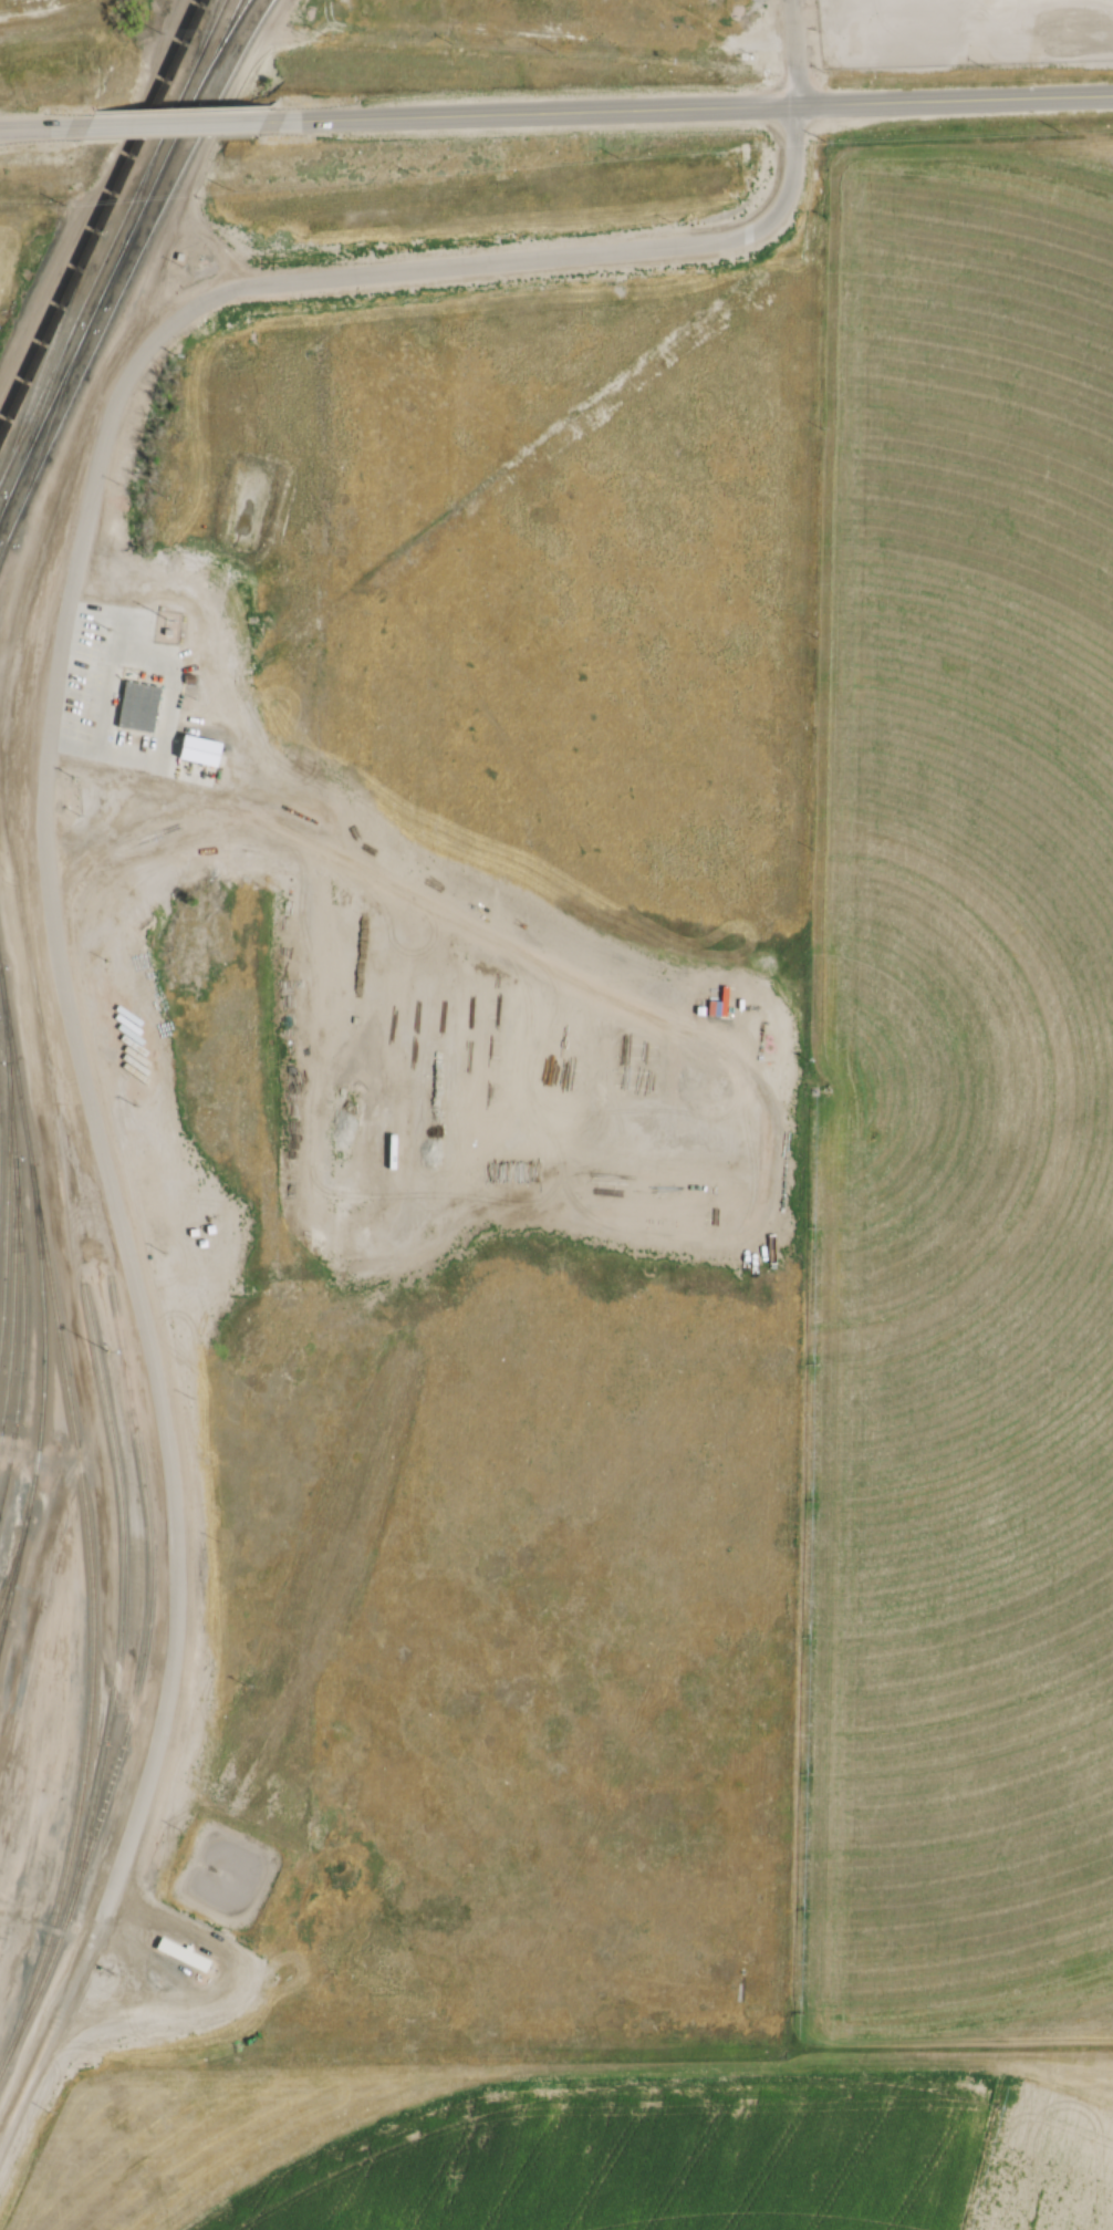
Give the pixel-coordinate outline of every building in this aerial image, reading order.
[(169,496),(168,504),(176,505),(177,497),(169,496)] [(163,629),(163,639),(171,639),(171,629),(163,629)] [(180,674),(180,683),(190,683),(190,674),(180,674)] [(137,681),(126,723),(137,726),(141,714),(148,716),(156,685),(137,681)] [(180,736),(175,760),(215,769),(220,744),(180,736)] [(702,1084),(721,1084),(721,1053),(702,1054),(702,1084)] [(160,1935),(155,1948),(204,1971),(210,1959),(160,1935)]
